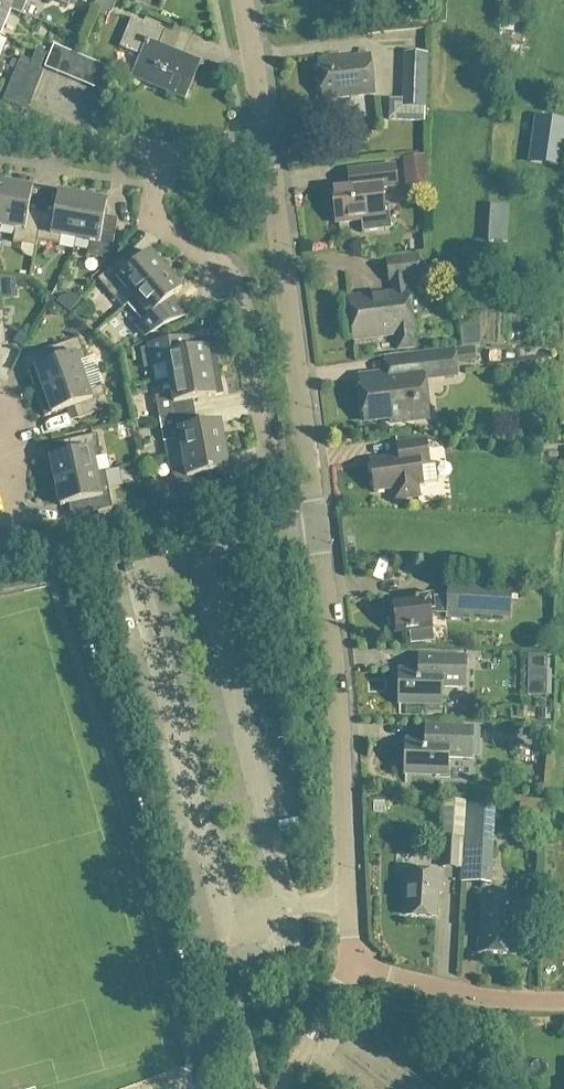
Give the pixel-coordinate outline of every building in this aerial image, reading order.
[(28,0),(0,0),(0,5),(10,9),(22,14),(28,0)] [(113,0),(96,0),(93,7),(98,9),(97,14),(105,17),(107,12),(111,13),(116,1),(113,0)] [(10,9),(0,5),(0,34),(10,9)] [(200,61),(159,44),(164,31),(131,17),(119,46),(139,55),(130,78),(184,100),(200,61)] [(56,72),(64,49),(52,45),(43,67),(56,72)] [(33,93),(42,71),(39,70),(46,53),(37,49),(30,66),(21,88),(33,93)] [(68,77),(77,54),(64,49),(56,72),(68,77)] [(374,93),(369,53),(317,60),(321,100),(374,93)] [(404,53),(403,66),(402,98),(389,98),(388,120),(423,121),(424,106),(426,53),(404,53)] [(80,82),(89,59),(77,54),(68,77),(80,82)] [(92,87),(101,64),(89,59),(80,82),(92,87)] [(19,61),(4,100),(15,104),(21,88),(30,66),(19,61)] [(105,91),(114,69),(101,64),(92,87),(105,91)] [(371,102),(359,102),(358,124),(370,125),(371,102)] [(530,161),(561,165),(563,143),(563,119),(536,115),(530,161)] [(402,158),(405,184),(429,181),(426,155),(402,158)] [(383,204),(381,187),(397,185),(394,164),(359,168),(348,169),(349,183),(332,185),(336,222),(361,219),(363,232),(391,229),(388,204),(383,204)] [(37,239),(41,212),(28,209),(32,187),(8,183),(1,225),(15,228),(13,241),(35,245),(37,239)] [(75,238),(82,196),(58,192),(54,214),(41,212),(37,239),(59,243),(60,236),(75,238)] [(110,259),(116,225),(103,223),(107,201),(82,196),(75,238),(89,241),(87,255),(110,259)] [(491,204),(488,240),(506,241),(509,205),(491,204)] [(133,298),(165,269),(149,251),(132,266),(123,256),(98,278),(113,296),(123,287),(133,298)] [(414,332),(408,289),(407,289),(406,277),(420,276),(417,254),(387,258),(389,279),(393,279),(395,290),(348,296),(353,340),(396,335),(397,349),(414,347),(412,333),(414,332)] [(191,315),(173,295),(182,288),(165,269),(133,298),(127,303),(142,320),(135,327),(144,337),(191,315)] [(0,277),(0,288),(7,287),(8,297),(15,297),(15,286),(14,279),(0,277)] [(19,328),(13,341),(22,346),(28,333),(19,328)] [(83,376),(78,362),(86,359),(78,337),(51,347),(56,359),(28,369),(36,392),(83,376)] [(219,369),(214,345),(185,350),(182,337),(148,343),(153,366),(166,364),(169,378),(219,369)] [(458,376),(457,362),(476,361),(475,346),(421,351),(421,353),(385,358),(387,373),(359,376),(365,420),(390,417),(390,422),(429,417),(424,380),(458,376)] [(219,369),(169,378),(172,393),(155,395),(160,419),(168,418),(168,417),(196,412),(193,399),(223,394),(219,369)] [(109,407),(101,385),(88,389),(83,376),(36,392),(45,416),(73,406),(77,418),(109,407)] [(224,445),(220,421),(198,425),(196,412),(168,417),(168,418),(160,419),(164,441),(180,438),(182,453),(224,445)] [(93,457),(101,456),(96,433),(69,439),(71,452),(50,457),(55,481),(96,472),(93,457)] [(434,462),(429,463),(426,439),(396,443),(398,456),(370,460),(374,490),(393,488),(395,500),(419,496),(418,485),(437,482),(434,462)] [(224,445),(182,453),(185,467),(171,470),(175,492),(209,486),(207,473),(229,469),(224,445)] [(112,507),(107,485),(104,470),(96,472),(55,481),(60,505),(68,503),(74,508),(75,515),(112,507)] [(155,493),(146,495),(149,509),(163,506),(160,497),(155,493)] [(510,585),(448,581),(447,596),(432,597),(432,592),(416,594),(417,599),(391,602),(392,615),(390,615),(391,626),(394,626),(394,631),(409,629),(411,644),(433,641),(429,613),(447,614),(446,619),(470,621),(470,614),(508,616),(510,585)] [(465,687),(466,656),(418,655),(418,671),(400,670),(399,701),(440,702),(440,686),(465,687)] [(549,672),(549,656),(529,655),(528,672),(549,672)] [(471,757),(472,726),(426,725),(425,741),(406,740),(405,772),(446,774),(447,756),(471,757)] [(530,726),(530,736),(545,737),(546,727),(530,726)] [(490,877),(495,799),(466,798),(461,877),(461,881),(490,882),(490,877)] [(459,868),(460,838),(443,837),(442,867),(459,868)] [(436,916),(437,891),(441,892),(442,872),(408,870),(405,914),(436,916)] [(516,953),(519,897),(480,895),(477,951),(516,953)]
